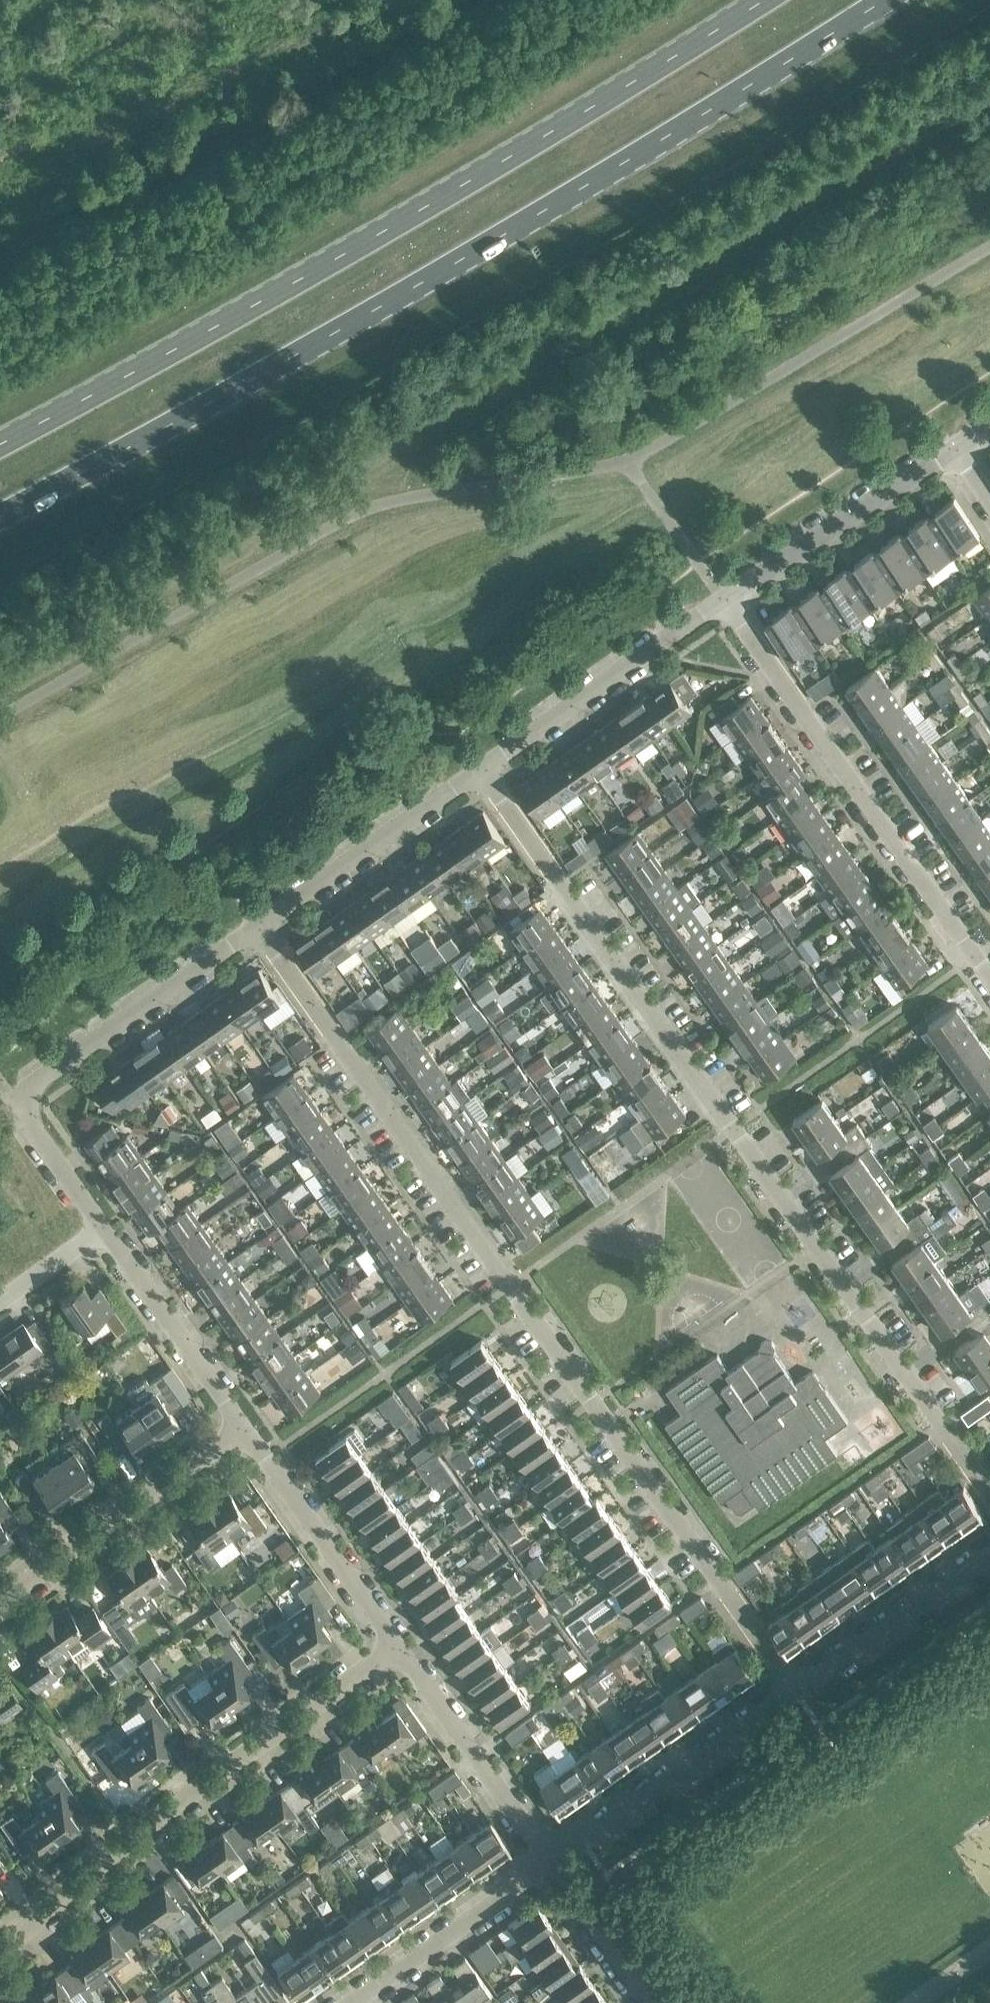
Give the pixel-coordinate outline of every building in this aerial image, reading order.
[(954,498),(927,516),(953,555),(980,537),(954,498)] [(953,555),(927,516),(900,534),(925,573),(953,555)] [(925,573),(900,534),(872,552),(898,591),(925,573)] [(898,591),(872,552),(845,570),(871,609),(898,591)] [(871,609),(845,570),(818,587),(844,627),(871,609)] [(976,574),(968,579),(974,588),(982,582),(976,574)] [(844,627),(818,587),(791,605),(816,644),(844,627)] [(973,598),(985,614),(981,617),(983,620),(989,616),(989,587),(973,598)] [(816,644),(791,605),(763,623),(789,662),(816,644)] [(925,610),(913,618),(919,626),(931,618),(925,610)] [(935,626),(928,631),(935,641),(942,636),(935,626)] [(935,654),(928,644),(921,649),(928,659),(935,654)] [(942,665),(935,654),(928,659),(935,670),(942,665)] [(954,654),(947,659),(954,669),(961,664),(954,654)] [(969,674),(961,664),(954,669),(962,679),(969,674)] [(890,687),(876,667),(846,688),(860,707),(890,687)] [(832,670),(807,688),(816,701),(842,683),(832,670)] [(670,680),(650,694),(672,726),(692,712),(685,702),(698,693),(683,671),(670,680)] [(961,692),(954,682),(947,687),(954,697),(961,692)] [(903,705),(890,687),(860,707),(873,726),(903,705)] [(981,691),(974,696),(981,706),(988,701),(981,691)] [(969,702),(961,692),(954,697),(961,707),(969,702)] [(735,693),(709,711),(717,722),(720,720),(733,738),(764,716),(751,696),(742,703),(735,693)] [(672,726),(650,694),(631,707),(654,739),(672,726)] [(988,701),(981,706),(988,716),(989,715),(989,704),(988,701)] [(916,724),(903,705),(873,726),(886,745),(916,724)] [(654,739),(631,707),(613,720),(635,752),(654,739)] [(777,735),(764,716),(733,738),(746,757),(777,735)] [(988,729),(981,719),(973,724),(980,734),(988,729)] [(635,752),(613,720),(594,733),(616,765),(635,752)] [(929,742),(916,724),(886,745),(900,763),(929,742)] [(988,729),(980,734),(988,744),(989,743),(989,732),(988,729)] [(616,765),(594,733),(576,746),(598,778),(616,765)] [(791,753),(777,735),(746,757),(759,775),(791,753)] [(942,761),(929,742),(900,763),(913,782),(942,761)] [(598,778),(576,746),(557,760),(579,791),(598,778)] [(804,773),(791,753),(759,775),(772,793),(796,778),(804,773)] [(682,759),(674,764),(679,771),(682,776),(690,770),(682,759)] [(700,759),(697,770),(703,772),(707,761),(700,759)] [(579,791),(557,760),(538,773),(561,804),(579,791)] [(955,780),(942,761),(913,782),(926,800),(955,780)] [(561,804),(538,773),(519,786),(541,818),(561,804)] [(676,777),(662,787),(671,801),(686,790),(676,777)] [(809,796),(796,778),(772,793),(764,799),(777,818),(809,796)] [(968,798),(955,780),(926,800),(939,819),(968,798)] [(708,789),(694,799),(704,813),(718,803),(708,789)] [(659,794),(644,805),(651,815),(666,804),(659,794)] [(689,796),(675,805),(688,824),(702,815),(689,796)] [(822,815),(809,796),(777,818),(790,837),(822,815)] [(981,817),(968,798),(939,819),(952,838),(981,817)] [(643,805),(628,815),(633,822),(648,812),(643,805)] [(483,811),(464,825),(486,857),(506,843),(483,811)] [(952,838),(965,856),(989,839),(989,811),(981,817),(952,838)] [(722,814),(711,821),(718,831),(729,823),(722,814)] [(835,834),(822,815),(790,837),(804,856),(835,834)] [(626,817),(611,827),(618,838),(633,827),(626,817)] [(703,817),(690,826),(702,843),(715,834),(703,817)] [(486,857),(464,825),(445,838),(468,870),(486,857)] [(651,851),(637,832),(606,854),(619,874),(651,851)] [(849,852),(835,834),(804,856),(817,875),(849,852)] [(716,836),(703,845),(712,858),(725,849),(716,836)] [(468,870),(445,838),(427,851),(449,883),(468,870)] [(965,856),(978,875),(989,867),(989,839),(965,856)] [(592,844),(565,863),(571,871),(598,852),(594,848),(592,844)] [(742,845),(735,850),(739,857),(747,851),(742,845)] [(449,883),(427,851),(408,865),(430,896),(449,883)] [(664,870),(651,851),(619,874),(633,892),(664,870)] [(862,871),(849,852),(817,875),(830,893),(862,871)] [(728,854),(715,863),(728,881),(740,872),(728,854)] [(769,863),(749,877),(757,889),(777,875),(769,863)] [(430,896),(408,865),(389,878),(412,909),(430,896)] [(978,875),(989,891),(989,867),(978,875)] [(677,889),(664,870),(633,892),(646,911),(677,889)] [(875,890),(862,871),(830,893),(843,912),(875,890)] [(412,909),(389,878),(370,891),(393,923),(404,914),(410,922),(416,918),(411,910),(412,909)] [(743,879),(734,885),(741,896),(751,890),(743,879)] [(771,880),(758,890),(768,904),(781,894),(771,880)] [(687,882),(677,889),(646,911),(659,930),(691,907),(700,900),(687,882)] [(526,886),(513,895),(518,902),(530,893),(526,886)] [(888,908),(875,890),(843,912),(834,919),(847,938),(856,931),(888,908)] [(393,923),(370,891),(352,904),(374,936),(393,923)] [(509,891),(493,902),(504,918),(520,907),(509,891)] [(374,936),(352,904),(333,917),(355,949),(374,936)] [(790,904),(777,914),(783,924),(797,914),(790,904)] [(704,926),(691,907),(659,930),(672,948),(704,926)] [(508,930),(522,950),(554,927),(540,908),(508,930)] [(901,927),(888,908),(856,931),(870,949),(901,927)] [(489,913),(477,921),(486,933),(497,925),(489,913)] [(768,913),(754,923),(761,934),(775,924),(768,913)] [(355,949),(333,917),(314,931),(337,962),(355,949)] [(741,922),(744,926),(750,922),(747,918),(741,922)] [(795,919),(785,926),(793,938),(804,931),(795,919)] [(476,922),(458,935),(466,947),(484,934),(476,922)] [(717,945),(704,926),(672,948),(685,967),(717,945)] [(567,946),(554,927),(522,950),(535,968),(567,946)] [(914,946),(901,927),(870,949),(883,968),(914,946)] [(337,962),(314,931),(295,944),(317,976),(337,962)] [(780,931),(767,940),(776,952),(789,943),(780,931)] [(451,934),(436,944),(447,960),(462,949),(451,934)] [(810,937),(799,945),(807,957),(818,949),(810,937)] [(436,944),(417,957),(428,973),(447,960),(436,944)] [(730,964),(717,945),(685,967),(699,986),(730,964)] [(580,965),(567,946),(535,968),(548,987),(580,965)] [(928,965),(914,946),(883,968),(896,987),(928,965)] [(793,950),(778,961),(786,972),(801,961),(793,950)] [(777,961),(762,971),(769,981),(784,971),(777,961)] [(411,963),(399,972),(401,975),(409,986),(424,976),(416,964),(411,963)] [(743,982),(730,964),(699,986),(712,1005),(743,982)] [(593,983),(580,965),(548,987),(561,1006),(593,983)] [(830,965),(818,973),(825,983),(836,975),(830,965)] [(806,968),(796,975),(803,986),(814,978),(806,968)] [(259,969),(240,983),(262,1015),(281,1001),(286,997),(277,984),(272,987),(259,969)] [(453,974),(442,981),(450,992),(461,985),(453,974)] [(401,975),(390,983),(398,994),(409,986),(401,975)] [(836,975),(825,983),(832,993),(844,985),(836,975)] [(489,979),(472,991),(482,1006),(500,993),(489,979)] [(757,1001),(743,982),(712,1005),(725,1023),(757,1001)] [(262,1015),(240,983),(221,996),(243,1028),(262,1015)] [(606,1002),(593,983),(561,1006),(575,1025),(606,1002)] [(364,988),(359,992),(363,999),(369,995),(364,988)] [(377,992),(363,1002),(371,1013),(385,1004),(377,992)] [(766,994),(757,1001),(725,1023),(738,1042),(770,1020),(779,1013),(766,994)] [(825,994),(817,1000),(824,1010),(832,1004),(825,994)] [(469,995),(452,1006),(462,1020),(478,1008),(469,995)] [(243,1028),(221,996),(202,1009),(225,1041),(243,1028)] [(495,998),(483,1007),(492,1020),(504,1011),(495,998)] [(363,1002),(350,1011),(358,1022),(371,1013),(363,1002)] [(620,1021),(606,1002),(575,1025),(588,1043),(620,1021)] [(853,1003),(844,1009),(852,1021),(861,1014),(853,1003)] [(833,1006),(817,1018),(824,1028),(841,1017),(833,1006)] [(969,1024),(957,1006),(928,1026),(941,1044),(969,1024)] [(367,1030),(380,1050),(412,1027),(398,1008),(367,1030)] [(225,1041),(202,1009),(184,1022),(206,1054),(225,1041)] [(479,1009),(466,1018),(476,1032),(489,1022),(479,1009)] [(861,1014),(852,1021),(858,1029),(871,1019),(865,1011),(861,1014)] [(511,1018),(499,1027),(510,1042),(522,1034),(511,1018)] [(783,1038),(770,1020),(738,1042),(751,1061),(783,1038)] [(462,1021),(451,1029),(455,1035),(466,1028),(462,1021)] [(633,1040),(620,1021),(588,1043),(601,1062),(633,1040)] [(206,1054),(184,1022),(165,1035),(188,1067),(206,1054)] [(982,1041),(969,1024),(941,1044),(953,1061),(982,1041)] [(425,1046),(412,1027),(380,1050),(393,1068),(425,1046)] [(494,1031),(481,1040),(491,1055),(504,1046),(494,1031)] [(188,1067),(165,1035),(147,1049),(169,1080),(188,1067)] [(305,1036),(289,1048),(297,1059),(313,1048),(305,1036)] [(796,1058),(783,1038),(751,1061),(765,1080),(796,1058)] [(524,1040),(512,1049),(521,1061),(533,1052),(524,1040)] [(601,1062),(591,1069),(604,1088),(614,1081),(646,1058),(633,1040),(601,1062)] [(982,1041),(953,1061),(966,1079),(989,1062),(989,1053),(982,1041)] [(438,1064),(425,1046),(393,1068),(407,1087),(438,1064)] [(504,1046),(491,1055),(500,1068),(513,1059),(504,1046)] [(169,1080),(147,1049),(128,1062),(150,1093),(169,1080)] [(476,1055),(480,1061),(488,1056),(484,1050),(476,1055)] [(878,1061),(883,1068),(894,1060),(889,1053),(878,1061)] [(545,1055),(526,1068),(535,1080),(553,1067),(545,1055)] [(285,1056),(271,1066),(278,1076),(292,1066),(285,1056)] [(659,1077),(646,1058),(614,1081),(627,1099),(659,1077)] [(150,1093),(128,1062),(94,1086),(112,1112),(127,1101),(131,1107),(150,1093)] [(966,1079),(978,1097),(984,1093),(989,1088),(989,1062),(966,1079)] [(451,1083),(438,1064),(407,1087),(420,1105),(451,1083)] [(518,1065),(505,1074),(509,1080),(522,1070),(518,1065)] [(867,1079),(878,1072),(873,1065),(862,1072),(867,1079)] [(522,1070),(509,1080),(517,1092),(531,1082),(522,1070)] [(273,1071),(263,1078),(267,1084),(277,1076),(273,1071)] [(262,1096),(276,1116),(308,1093),(294,1074),(262,1096)] [(627,1099),(618,1106),(631,1125),(672,1096),(659,1077),(627,1099)] [(458,1079),(451,1083),(420,1105),(433,1124),(471,1097),(458,1079)] [(550,1080),(540,1087),(548,1099),(559,1092),(550,1080)] [(251,1081),(237,1091),(243,1100),(257,1091),(251,1081)] [(898,1090),(903,1097),(914,1089),(909,1082),(898,1090)] [(532,1084),(522,1091),(530,1102),(540,1095),(532,1084)] [(919,1096),(914,1089),(903,1097),(908,1104),(919,1096)] [(229,1091),(219,1098),(228,1111),(238,1104),(229,1091)] [(321,1112),(308,1093),(276,1116),(289,1134),(321,1112)] [(471,1097),(433,1124),(446,1143),(478,1121),(488,1114),(474,1095),(471,1097)] [(564,1096),(556,1101),(564,1112),(571,1107),(564,1096)] [(686,1115),(672,1096),(631,1125),(644,1144),(686,1115)] [(891,1098),(881,1105),(889,1117),(899,1110),(891,1098)] [(835,1119),(822,1100),(793,1121),(806,1139),(835,1119)] [(168,1104),(161,1109),(170,1122),(177,1117),(168,1104)] [(215,1107),(201,1117),(207,1126),(221,1116),(215,1107)] [(545,1108),(532,1117),(541,1131),(555,1121),(545,1108)] [(161,1109),(154,1121),(166,1124),(170,1122),(161,1109)] [(334,1131),(321,1112),(289,1134),(302,1153),(334,1131)] [(576,1113),(568,1118),(576,1129),(583,1124),(576,1113)] [(923,1125),(928,1132),(939,1124),(934,1117),(923,1125)] [(229,1118),(215,1127),(229,1146),(242,1137),(229,1118)] [(135,1119),(132,1131),(147,1134),(149,1122),(135,1119)] [(845,1132),(835,1119),(806,1139),(819,1157),(838,1144),(844,1152),(866,1136),(857,1124),(845,1132)] [(111,1121),(83,1141),(109,1177),(141,1155),(127,1136),(123,1139),(111,1121)] [(491,1140),(478,1121),(446,1143),(459,1162),(491,1140)] [(597,1124),(576,1139),(585,1152),(606,1137),(597,1124)] [(944,1132),(939,1124),(928,1132),(933,1139),(944,1132)] [(555,1126),(542,1135),(551,1148),(564,1139),(555,1126)] [(170,1128),(167,1138),(179,1141),(181,1131),(170,1128)] [(915,1128),(905,1135),(910,1142),(920,1135),(915,1128)] [(347,1149),(334,1131),(302,1153),(315,1172),(347,1149)] [(211,1135),(204,1140),(213,1152),(220,1147),(211,1135)] [(875,1149),(866,1136),(844,1152),(850,1160),(831,1174),(844,1192),(882,1165),(872,1151),(875,1149)] [(504,1158),(491,1140),(459,1162),(473,1180),(504,1158)] [(241,1141),(229,1149),(237,1161),(249,1152),(241,1141)] [(574,1146),(562,1154),(572,1167),(583,1159),(574,1146)] [(930,1168),(940,1161),(930,1147),(920,1154),(930,1168)] [(360,1168),(347,1149),(315,1172),(329,1191),(360,1168)] [(948,1160),(953,1167),(964,1160),(959,1153),(948,1160)] [(154,1174),(141,1155),(109,1177),(122,1196),(154,1174)] [(517,1177),(504,1158),(473,1180),(486,1199),(517,1177)] [(228,1159),(216,1167),(224,1179),(237,1170),(228,1159)] [(583,1159),(572,1167),(581,1180),(593,1172),(583,1159)] [(969,1167),(964,1160),(953,1167),(958,1174),(969,1167)] [(258,1165),(246,1174),(255,1186),(267,1178),(258,1165)] [(895,1182),(882,1165),(844,1192),(856,1209),(885,1189),(895,1182)] [(329,1191),(319,1197),(332,1216),(342,1209),(374,1187),(360,1168),(329,1191)] [(936,1180),(934,1181),(937,1185),(938,1184),(941,1188),(940,1189),(942,1193),(944,1192),(945,1193),(944,1194),(946,1198),(948,1197),(949,1199),(948,1200),(950,1204),(952,1203),(953,1205),(963,1198),(945,1173),(935,1180),(936,1180)] [(167,1192),(154,1174),(122,1196),(136,1215),(167,1192)] [(236,1174),(229,1179),(235,1189),(243,1184),(236,1174)] [(268,1177),(255,1186),(263,1198),(276,1189),(268,1177)] [(530,1195),(517,1177),(486,1199),(499,1218),(530,1195)] [(387,1206),(374,1187),(342,1209),(355,1228),(387,1206)] [(973,1196),(978,1203),(989,1195),(984,1188),(973,1196)] [(897,1207),(885,1189),(856,1209),(868,1227),(897,1207)] [(180,1210),(167,1192),(136,1215),(149,1234),(157,1228),(180,1210)] [(544,1215),(530,1195),(499,1218),(512,1237),(544,1215)] [(989,1195),(978,1203),(983,1210),(989,1205),(989,1197),(989,1195)] [(282,1196),(269,1205),(281,1223),(295,1213),(282,1196)] [(188,1205),(180,1210),(157,1228),(170,1246),(201,1224),(188,1205)] [(400,1224),(387,1206),(355,1228),(368,1247),(400,1224)] [(907,1221),(897,1207),(868,1227),(881,1245),(900,1232),(906,1240),(928,1225),(919,1212),(907,1221)] [(264,1210),(256,1216),(265,1228),(272,1222),(264,1210)] [(912,1248),(893,1262),(906,1280),(935,1260),(947,1251),(937,1237),(958,1223),(949,1210),(928,1225),(906,1240),(912,1248)] [(301,1221),(289,1229),(296,1240),(308,1232),(301,1221)] [(214,1243),(201,1224),(170,1246),(183,1265),(214,1243)] [(413,1243),(400,1224),(368,1247),(381,1265),(413,1243)] [(541,1239),(533,1228),(515,1240),(523,1252),(540,1240),(541,1239)] [(282,1235),(273,1242),(280,1253),(290,1246),(282,1235)] [(982,1242),(989,1254),(989,1237),(982,1242)] [(228,1262),(214,1243),(183,1265),(196,1284),(228,1262)] [(313,1243),(302,1251),(309,1261),(321,1253),(313,1243)] [(426,1262),(413,1243),(381,1265),(394,1284),(426,1262)] [(290,1246),(280,1253),(288,1264),(298,1257),(290,1246)] [(321,1254),(310,1261),(320,1275),(330,1268),(321,1254)] [(947,1277),(935,1260),(906,1280),(918,1298),(947,1277)] [(241,1280),(228,1262),(196,1284),(209,1303),(241,1280)] [(439,1280),(426,1262),(394,1284),(407,1303),(439,1280)] [(336,1269),(320,1280),(334,1299),(349,1288),(336,1269)] [(304,1278),(303,1283),(307,1289),(316,1283),(310,1274),(304,1278)] [(959,1295),(947,1277),(918,1298),(931,1315),(959,1295)] [(254,1299),(241,1280),(209,1303),(223,1321),(254,1299)] [(453,1300),(439,1280),(407,1303),(421,1322),(453,1300)] [(82,1284),(61,1299),(83,1331),(103,1317),(113,1332),(125,1324),(106,1297),(96,1305),(82,1284)] [(959,1295),(931,1315),(943,1334),(962,1320),(968,1328),(989,1313),(981,1301),(979,1302),(969,1288),(959,1295)] [(350,1289),(335,1299),(347,1317),(362,1306),(350,1289)] [(267,1318),(254,1299),(223,1321),(236,1340),(267,1318)] [(334,1310),(325,1316),(332,1327),(341,1321),(334,1310)] [(955,1350),(968,1368),(989,1353),(989,1313),(968,1328),(974,1337),(955,1350)] [(364,1316),(353,1324),(361,1336),(372,1328),(364,1316)] [(280,1336),(267,1318),(236,1340),(249,1359),(280,1336)] [(0,1342),(0,1370),(3,1374),(40,1348),(44,1355),(54,1348),(34,1320),(24,1327),(23,1325),(0,1342)] [(372,1328),(361,1336),(369,1347),(374,1343),(380,1339),(372,1328)] [(349,1329),(342,1334),(349,1344),(356,1339),(349,1329)] [(294,1355),(280,1336),(249,1359),(262,1377),(294,1355)] [(494,1359),(481,1340),(452,1361),(465,1379),(494,1359)] [(729,1371),(717,1354),(666,1390),(682,1412),(666,1424),(721,1502),(726,1499),(736,1512),(742,1513),(756,1504),(759,1509),(837,1453),(825,1437),(848,1421),(813,1371),(796,1383),(774,1352),(775,1346),(772,1342),(765,1340),(761,1344),(759,1350),(729,1371)] [(356,1343),(347,1350),(356,1363),(366,1356),(356,1343)] [(374,1343),(369,1347),(377,1359),(382,1355),(374,1343)] [(968,1368),(981,1387),(989,1380),(989,1353),(968,1368)] [(307,1374),(294,1355),(262,1377),(275,1396),(307,1374)] [(507,1376),(494,1359),(465,1379),(478,1397),(507,1376)] [(146,1378),(126,1392),(130,1397),(159,1438),(178,1424),(169,1412),(183,1403),(162,1374),(150,1383),(146,1378)] [(320,1393),(307,1374),(275,1396),(289,1415),(320,1393)] [(519,1394),(507,1376),(478,1397),(468,1404),(480,1421),(490,1414),(519,1394)] [(410,1416),(392,1392),(378,1402),(388,1416),(390,1414),(397,1425),(410,1416)] [(532,1412),(519,1394),(490,1414),(502,1432),(532,1412)] [(988,1395),(979,1401),(987,1412),(989,1409),(989,1398),(988,1395)] [(159,1438),(130,1397),(97,1420),(117,1449),(130,1439),(139,1452),(159,1438)] [(987,1412),(979,1401),(961,1414),(968,1424),(987,1412)] [(74,1407),(64,1414),(73,1427),(83,1420),(74,1407)] [(14,1408),(5,1414),(11,1423),(20,1417),(14,1408)] [(544,1429),(532,1412),(502,1432),(515,1450),(544,1429)] [(428,1422),(433,1428),(444,1420),(440,1414),(428,1422)] [(412,1417),(401,1425),(407,1433),(417,1426),(412,1417)] [(449,1427),(444,1420),(433,1428),(437,1435),(449,1427)] [(556,1447),(544,1429),(515,1450),(527,1467),(556,1447)] [(367,1448),(354,1430),(317,1456),(330,1474),(359,1454),(367,1448)] [(403,1439),(408,1446),(420,1438),(415,1431),(403,1439)] [(80,1432),(48,1455),(76,1496),(96,1482),(87,1470),(100,1461),(80,1432)] [(936,1447),(929,1437),(911,1449),(918,1460),(936,1447)] [(429,1443),(420,1449),(427,1458),(436,1452),(429,1443)] [(569,1465),(556,1447),(527,1467),(540,1485),(569,1465)] [(453,1457),(458,1464),(469,1455),(465,1449),(453,1457)] [(911,1449),(902,1456),(915,1474),(923,1468),(918,1460),(911,1449)] [(431,1484),(433,1482),(449,1471),(436,1453),(418,1466),(431,1484)] [(372,1471),(359,1454),(330,1474),(343,1492),(372,1471)] [(76,1496),(48,1455),(15,1478),(35,1507),(48,1497),(57,1510),(76,1496)] [(474,1462),(469,1455),(458,1464),(462,1470),(474,1462)] [(581,1482),(569,1465),(540,1485),(552,1503),(581,1482)] [(890,1474),(886,1467),(875,1474),(880,1481),(890,1474)] [(384,1489),(372,1471),(343,1492),(355,1509),(384,1489)] [(454,1479),(449,1471),(433,1482),(439,1490),(454,1479)] [(880,1481),(875,1474),(865,1482),(869,1488),(880,1481)] [(593,1499),(581,1482),(552,1503),(565,1521),(568,1519),(593,1499)] [(881,1483),(871,1490),(879,1501),(888,1494),(881,1483)] [(478,1492),(482,1499),(494,1491),(490,1484),(478,1492)] [(984,1514),(964,1487),(946,1499),(965,1527),(984,1514)] [(397,1507),(384,1489),(355,1509),(368,1527),(397,1507)] [(939,1490),(921,1502),(948,1540),(965,1527),(946,1499),(939,1490)] [(499,1497),(494,1491),(482,1499),(487,1506),(499,1497)] [(218,1499),(217,1497),(206,1504),(230,1538),(249,1525),(256,1535),(266,1527),(253,1507),(243,1514),(227,1492),(218,1499)] [(855,1498),(850,1492),(840,1499),(845,1506),(855,1498)] [(14,1540),(5,1528),(18,1518),(0,1493),(0,1550),(14,1540)] [(597,1497),(593,1499),(568,1519),(580,1536),(609,1515),(597,1497)] [(845,1506),(840,1499),(829,1506),(834,1513),(845,1506)] [(453,1510),(458,1517),(469,1508),(465,1502),(453,1510)] [(948,1540),(921,1502),(904,1514),(905,1516),(930,1552),(948,1540)] [(230,1538),(206,1504),(196,1511),(197,1513),(188,1520),(204,1542),(194,1549),(208,1568),(218,1561),(212,1552),(230,1538)] [(409,1524),(397,1507),(368,1527),(380,1545),(409,1524)] [(474,1515),(469,1508),(458,1517),(462,1523),(474,1515)] [(846,1508),(836,1515),(841,1523),(851,1516),(846,1508)] [(622,1533),(609,1515),(580,1536),(593,1553),(622,1533)] [(930,1552),(905,1516),(887,1529),(893,1537),(912,1565),(930,1552)] [(820,1523),(815,1517),(805,1524),(809,1531),(820,1523)] [(503,1528),(507,1534),(519,1526),(515,1519),(503,1528)] [(422,1542),(409,1524),(380,1545),(392,1562),(422,1542)] [(809,1531),(805,1524),(794,1531),(799,1538),(809,1531)] [(524,1533),(519,1526),(507,1534),(512,1541),(524,1533)] [(634,1551),(622,1533),(593,1553),(605,1571),(634,1551)] [(478,1545),(483,1552),(494,1544),(490,1537),(478,1545)] [(912,1565),(893,1537),(875,1549),(895,1577),(912,1565)] [(286,1538),(275,1546),(283,1557),(294,1549),(286,1538)] [(868,1539),(851,1552),(877,1589),(895,1577),(875,1549),(868,1539)] [(434,1560),(422,1542),(392,1562),(405,1580),(434,1560)] [(784,1548),(780,1542),(769,1549),(774,1556),(784,1548)] [(499,1550),(494,1544),(483,1552),(487,1558),(499,1550)] [(136,1553),(126,1561),(150,1595),(168,1582),(175,1591),(186,1584),(172,1564),(162,1571),(147,1549),(137,1555),(136,1553)] [(774,1556),(769,1549),(759,1556),(764,1563),(774,1556)] [(647,1568),(634,1551),(605,1571),(618,1589),(647,1568)] [(877,1589),(851,1552),(833,1564),(859,1602),(877,1589)] [(528,1563),(532,1570),(544,1561),(539,1555),(528,1563)] [(446,1577),(434,1560),(405,1580),(417,1598),(446,1577)] [(123,1599),(103,1613),(117,1633),(156,1605),(150,1595),(126,1561),(115,1568),(116,1570),(107,1577),(123,1599)] [(549,1568),(544,1561),(532,1570),(537,1576),(549,1568)] [(759,1572),(752,1561),(734,1574),(741,1585),(759,1572)] [(833,1564),(815,1577),(842,1614),(859,1602),(833,1564)] [(659,1586),(647,1568),(618,1589),(630,1606),(659,1586)] [(503,1581),(507,1587),(519,1579),(515,1572),(503,1581)] [(335,1601),(318,1577),(298,1591),(308,1604),(287,1619),(293,1627),(293,1626),(311,1651),(331,1637),(320,1622),(332,1614),(327,1607),(335,1601)] [(459,1595),(446,1577),(417,1598),(429,1615),(456,1598),(459,1595)] [(815,1577),(798,1589),(799,1591),(824,1627),(842,1614),(815,1577)] [(524,1585),(519,1579),(507,1587),(512,1594),(524,1585)] [(672,1604),(659,1586),(630,1606),(643,1625),(672,1604)] [(553,1598),(557,1605),(569,1597),(564,1590),(553,1598)] [(223,1591),(214,1597),(220,1605),(229,1599),(223,1591)] [(824,1627),(799,1591),(782,1604),(787,1611),(806,1639),(824,1627)] [(574,1603),(569,1597),(557,1605),(562,1612),(574,1603)] [(709,1607),(701,1597),(681,1611),(688,1622),(709,1607)] [(468,1615),(456,1598),(429,1615),(426,1617),(439,1635),(468,1615)] [(56,1611),(46,1619),(70,1653),(75,1660),(111,1634),(93,1609),(92,1609),(92,1610),(85,1615),(87,1618),(79,1624),(67,1607),(57,1613),(56,1611)] [(220,1608),(211,1614),(216,1622),(225,1616),(220,1608)] [(528,1616),(532,1622),(544,1614),(539,1608),(528,1616)] [(806,1639),(787,1611),(769,1624),(788,1652),(806,1639)] [(549,1621),(544,1614),(532,1622),(537,1629),(549,1621)] [(481,1632),(468,1615),(439,1635),(451,1653),(481,1632)] [(680,1621),(676,1615),(665,1622),(670,1629),(680,1621)] [(70,1653),(46,1619),(35,1626),(37,1628),(27,1635),(43,1657),(23,1671),(37,1690),(58,1676),(57,1675),(64,1669),(58,1661),(70,1653)] [(670,1629),(665,1622),(655,1629),(660,1636),(670,1629)] [(263,1627),(252,1635),(269,1659),(281,1651),(296,1673),(317,1659),(311,1651),(293,1626),(293,1627),(281,1635),(274,1624),(266,1630),(263,1627)] [(577,1634),(582,1640),(594,1632),(589,1625),(577,1634)] [(493,1650),(481,1632),(451,1653),(464,1671),(493,1650)] [(598,1639),(594,1632),(582,1640),(587,1647),(598,1639)] [(227,1661),(207,1676),(212,1684),(213,1683),(230,1708),(231,1708),(250,1694),(235,1672),(246,1664),(229,1639),(218,1648),(227,1661)] [(712,1652),(718,1660),(738,1688),(756,1675),(731,1639),(712,1652)] [(645,1646),(640,1640),(630,1647),(635,1654),(645,1646)] [(493,1650),(464,1671),(476,1688),(505,1668),(515,1661),(503,1643),(493,1650)] [(553,1651),(557,1658),(569,1649),(564,1643),(553,1651)] [(635,1654),(630,1647),(620,1654),(624,1661),(635,1654)] [(574,1656),(569,1649),(557,1658),(562,1664),(574,1656)] [(121,1657),(130,1670),(138,1664),(129,1652),(121,1657)] [(635,1655),(625,1662),(630,1668),(640,1661),(635,1655)] [(150,1656),(139,1664),(143,1669),(153,1661),(150,1656)] [(738,1688),(718,1660),(701,1672),(720,1700),(738,1688)] [(610,1671),(605,1665),(595,1672),(599,1678),(610,1671)] [(518,1685),(505,1668),(476,1688),(489,1706),(518,1685)] [(599,1678),(595,1672),(584,1679),(589,1686),(599,1678)] [(720,1700),(701,1672),(683,1685),(702,1712),(720,1700)] [(0,1677),(0,1723),(23,1707),(1,1676),(0,1677)] [(212,1684),(207,1676),(187,1690),(183,1684),(171,1692),(189,1716),(200,1708),(216,1730),(236,1716),(231,1708),(230,1708),(213,1683),(212,1684)] [(600,1679),(589,1688),(597,1699),(608,1691),(600,1679)] [(531,1704),(518,1685),(489,1706),(502,1724),(531,1704)] [(702,1712),(683,1685),(665,1697),(685,1725),(702,1712)] [(574,1696),(570,1690),(559,1697),(564,1703),(574,1696)] [(564,1703),(559,1697),(549,1704),(554,1711),(564,1703)] [(575,1697),(565,1704),(573,1715),(583,1708),(575,1697)] [(685,1725),(665,1697),(648,1709),(667,1737),(685,1725)] [(127,1734),(132,1742),(133,1741),(150,1766),(151,1766),(170,1752),(155,1730),(166,1722),(149,1698),(138,1706),(147,1719),(127,1734)] [(564,1705),(554,1712),(561,1721),(571,1714),(564,1705)] [(376,1722),(392,1744),(397,1752),(426,1731),(411,1709),(401,1716),(396,1708),(376,1722)] [(667,1737),(648,1709),(630,1722),(650,1750),(667,1737)] [(356,1736),(347,1743),(369,1775),(378,1768),(371,1758),(392,1744),(376,1722),(371,1715),(351,1729),(356,1736)] [(540,1726),(533,1716),(524,1722),(531,1732),(540,1726)] [(531,1732),(524,1722),(506,1734),(513,1745),(531,1732)] [(650,1750),(630,1722),(612,1734),(632,1762),(650,1750)] [(632,1762),(612,1734),(595,1747),(614,1775),(632,1762)] [(561,1736),(543,1748),(552,1762),(579,1799),(597,1787),(577,1759),(561,1736)] [(133,1741),(132,1742),(113,1756),(103,1742),(91,1750),(109,1775),(120,1766),(136,1788),(156,1774),(151,1766),(150,1766),(133,1741)] [(369,1775),(347,1743),(318,1763),(339,1792),(358,1779),(367,1792),(376,1785),(369,1775)] [(614,1775),(595,1747),(577,1759),(597,1787),(614,1775)] [(298,1777),(289,1783),(310,1813),(339,1792),(318,1763),(313,1756),(293,1770),(298,1777)] [(579,1799),(552,1762),(534,1775),(561,1812),(579,1799)] [(462,1781),(454,1770),(436,1783),(444,1794),(462,1781)] [(35,1807),(40,1815),(41,1815),(58,1840),(59,1839),(79,1826),(63,1804),(75,1796),(57,1771),(46,1779),(56,1793),(35,1807)] [(318,1824),(310,1813),(289,1783),(261,1803),(260,1804),(276,1826),(275,1826),(280,1834),(301,1819),(309,1831),(318,1824)] [(444,1794),(436,1783),(427,1789),(435,1800),(444,1794)] [(240,1818),(231,1824),(247,1846),(275,1826),(276,1826),(260,1804),(261,1803),(255,1796),(235,1810),(240,1818)] [(416,1808),(411,1801),(401,1808),(406,1815),(416,1808)] [(358,1806),(352,1811),(356,1817),(363,1812),(358,1806)] [(406,1815),(401,1808),(390,1816),(395,1822),(406,1815)] [(363,1812),(356,1817),(363,1826),(369,1821),(363,1812)] [(40,1815),(21,1829),(11,1815),(0,1823),(0,1824),(17,1848),(29,1840),(44,1862),(64,1847),(59,1839),(58,1840),(41,1815),(40,1815)] [(490,1821),(472,1833),(491,1861),(509,1849),(490,1821)] [(231,1824),(203,1844),(202,1845),(218,1867),(217,1867),(223,1874),(252,1854),(247,1846),(231,1824)] [(381,1833),(376,1826),(366,1833),(370,1840),(381,1833)] [(341,1827),(328,1837),(334,1846),(348,1836),(341,1827)] [(370,1840),(366,1833),(355,1841),(360,1847),(370,1840)] [(491,1861),(472,1833),(454,1846),(474,1874),(491,1861)] [(182,1859),(173,1866),(188,1887),(217,1867),(218,1867),(202,1845),(203,1844),(197,1837),(177,1851),(182,1859)] [(474,1874),(454,1846),(436,1858),(456,1886),(474,1874)] [(345,1857),(341,1851),(330,1858),(335,1865),(345,1857)] [(254,1857),(247,1862),(253,1870),(259,1865),(254,1857)] [(335,1865),(330,1858),(320,1865),(325,1872),(335,1865)] [(456,1886),(436,1858),(419,1871),(438,1898),(456,1886)] [(277,1869),(268,1875),(276,1886),(285,1880),(277,1869)] [(438,1898),(419,1871),(401,1883),(421,1911),(438,1898)] [(188,1898),(173,1876),(143,1897),(162,1924),(164,1926),(184,1912),(179,1905),(188,1898)] [(310,1882),(306,1876),(295,1883),(300,1889),(310,1882)] [(300,1889),(295,1883),(285,1890),(290,1897),(300,1889)] [(421,1911),(401,1883),(383,1896),(403,1923),(421,1911)] [(127,1916),(118,1922),(133,1944),(162,1924),(143,1897),(138,1889),(118,1903),(127,1916)] [(403,1923),(383,1896),(366,1908),(385,1936),(403,1923)] [(275,1907),(270,1901),(260,1908),(265,1914),(275,1907)] [(502,1950),(507,1956),(551,1925),(537,1905),(507,1926),(517,1939),(502,1950)] [(265,1914),(260,1908),(249,1915),(254,1922),(265,1914)] [(385,1936),(366,1908),(348,1920),(368,1948),(385,1936)] [(324,1923),(330,1933),(350,1961),(368,1948),(348,1920),(341,1911),(324,1923)] [(133,1944),(118,1922),(89,1942),(104,1964),(110,1972),(130,1958),(124,1950),(133,1944)] [(565,1945),(551,1925),(507,1956),(512,1963),(527,1953),(536,1965),(565,1945)] [(350,1961),(330,1933),(313,1945),(332,1973),(350,1961)] [(73,1962),(64,1968),(79,1990),(88,1984),(84,1979),(104,1964),(89,1942),(84,1935),(63,1949),(73,1962)] [(237,1944),(248,1958),(243,1961),(257,1981),(246,1989),(256,2002),(279,2002),(289,2002),(254,1954),(244,1939),(237,1944)] [(486,1941),(468,1953),(483,1974),(500,1961),(486,1941)] [(332,1973),(313,1945),(295,1958),(315,1986),(332,1973)] [(579,1964),(565,1945),(536,1965),(545,1978),(529,1989),(534,1996),(579,1964)] [(315,1986),(295,1958),(277,1971),(296,1999),(315,1986)] [(458,2002),(481,2002),(492,1996),(465,1958),(452,1967),(459,1977),(462,1975),(464,1978),(448,1989),(458,2002)] [(579,1964),(534,1996),(539,2002),(554,1992),(562,2002),(566,2002),(592,1984),(579,1964)] [(79,1990),(64,1968),(35,1989),(45,2002),(84,2002),(87,2001),(79,1990)] [(193,1975),(203,1990),(200,1992),(208,2002),(224,2002),(211,1984),(201,1970),(193,1975)] [(448,1989),(439,1976),(426,1986),(433,1995),(436,1993),(438,1996),(429,2002),(458,2002),(448,1989)] [(211,1984),(224,2002),(256,2002),(246,1989),(235,1997),(221,1977),(211,1984)] [(35,1989),(30,1981),(10,1996),(15,2002),(45,2002),(35,1989)] [(592,1984),(566,2002),(606,2002),(592,1984)] [(157,2000),(159,2002),(175,2002),(168,1993),(157,2000)] [(413,1994),(401,2002),(420,2002),(413,1994)]
